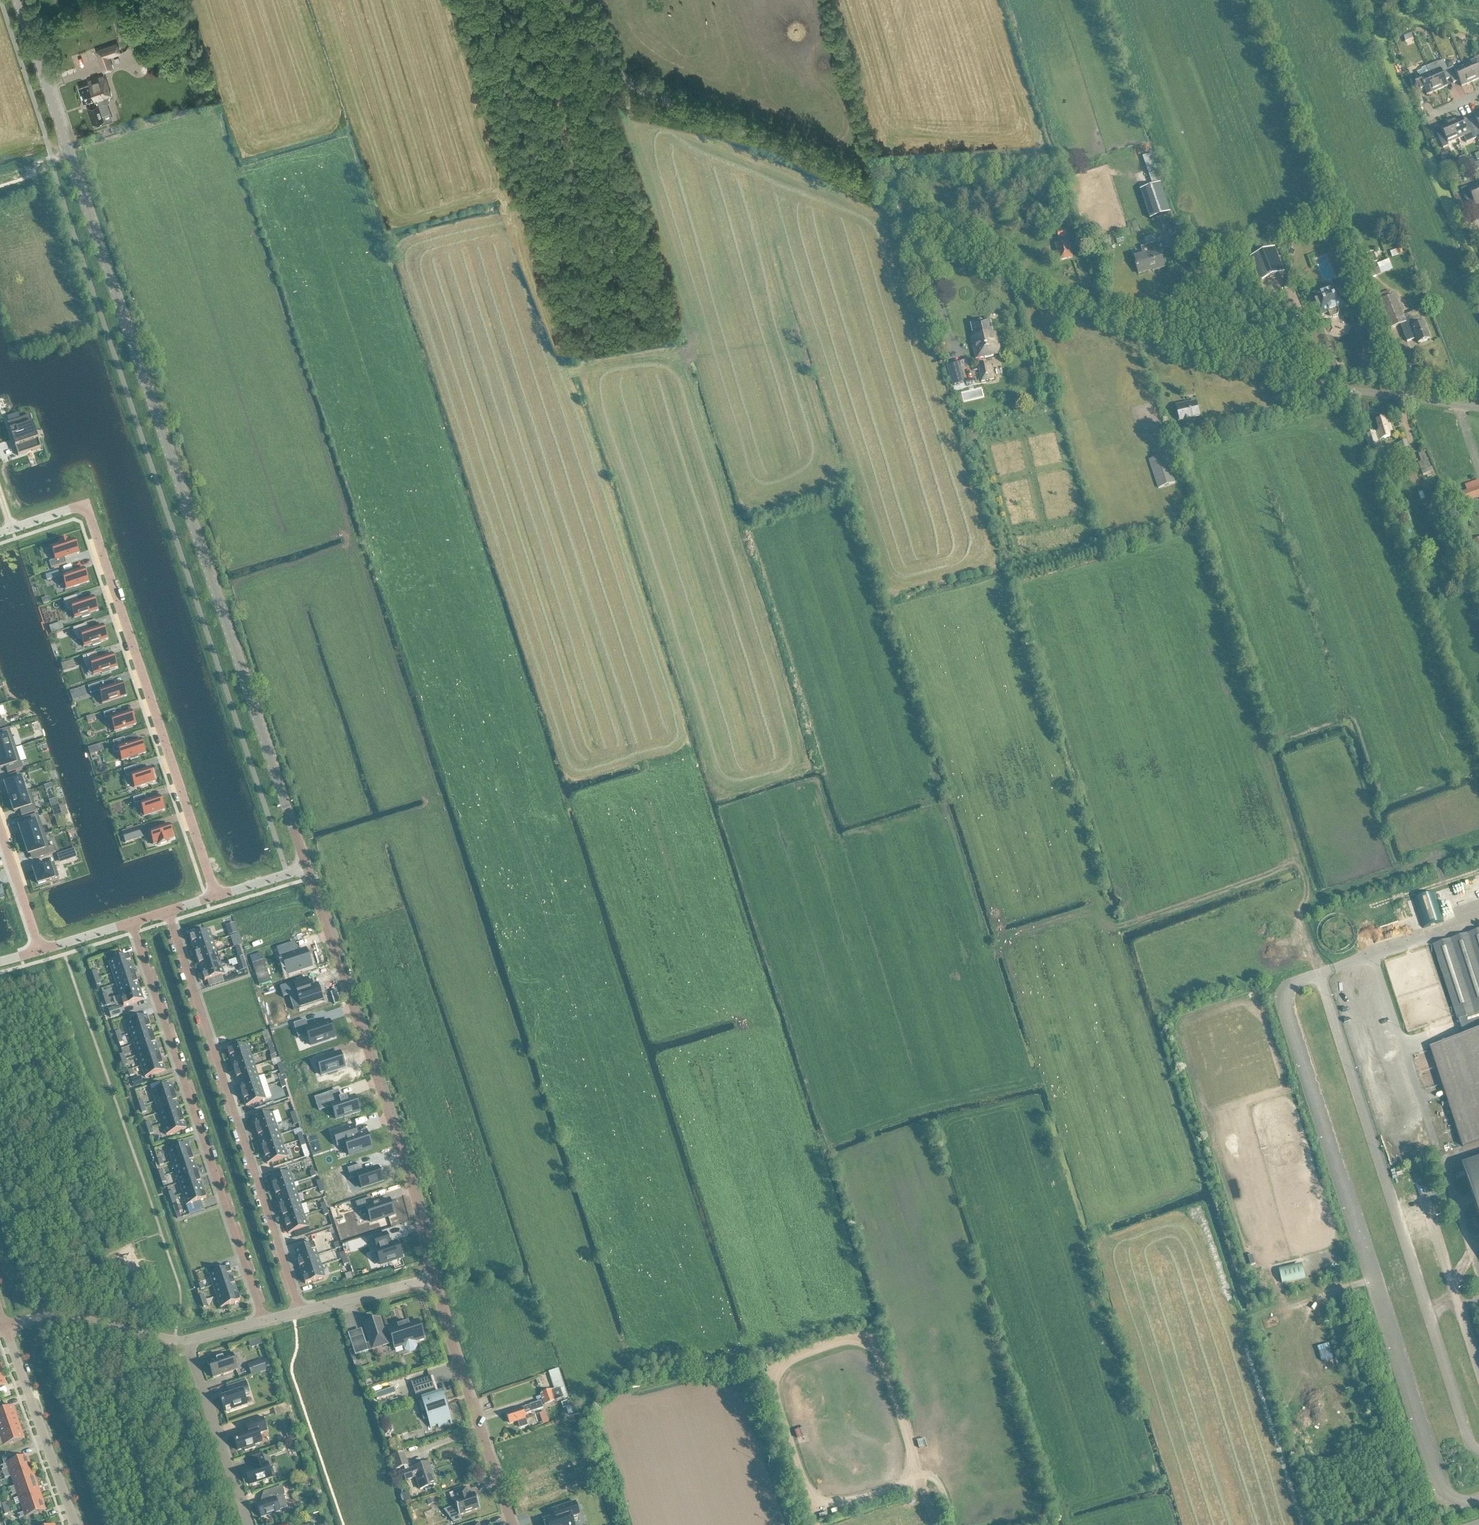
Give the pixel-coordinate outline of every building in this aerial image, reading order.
[(1408,42),(1413,40),(1409,32),(1404,34),(1408,42)] [(96,50),(103,71),(113,68),(109,57),(121,53),(118,43),(96,50)] [(1474,59),(1475,62),(1465,66),(1472,83),(1478,80),(1478,57),(1474,59)] [(1448,71),(1444,61),(1438,64),(1438,63),(1427,68),(1428,68),(1427,68),(1437,91),(1448,87),(1446,81),(1451,79),(1448,71)] [(147,77),(153,70),(150,62),(143,64),(144,68),(141,71),(143,76),(147,77)] [(1472,83),(1465,66),(1454,71),(1453,68),(1448,71),(1451,79),(1454,84),(1459,82),(1462,88),(1472,83)] [(1437,91),(1427,68),(1428,68),(1427,68),(1427,67),(1427,68),(1422,70),(1422,72),(1417,74),(1419,77),(1413,79),(1419,93),(1425,90),(1427,96),(1437,91)] [(107,97),(112,96),(105,76),(88,81),(89,84),(79,87),(84,103),(90,100),(92,106),(90,107),(91,116),(93,116),(95,126),(112,121),(106,105),(108,105),(109,103),(107,97)] [(1474,117),(1477,123),(1471,125),(1470,122),(1478,142),(1478,115),(1474,117)] [(1478,142),(1470,122),(1464,124),(1462,118),(1451,123),(1458,140),(1464,138),(1466,144),(1477,139),(1478,143),(1478,142)] [(1458,140),(1451,123),(1441,128),(1443,133),(1437,136),(1443,149),(1449,147),(1448,145),(1458,140)] [(1460,178),(1458,171),(1452,174),(1455,180),(1460,178)] [(1162,177),(1151,181),(1153,186),(1160,184),(1164,182),(1162,177)] [(1153,186),(1141,191),(1151,220),(1171,213),(1160,184),(1153,186)] [(1478,186),(1468,190),(1467,188),(1461,191),(1467,204),(1473,202),(1475,207),(1478,206),(1478,187),(1478,186)] [(1065,217),(1069,228),(1075,226),(1072,215),(1065,217)] [(1052,219),(1054,227),(1062,225),(1060,217),(1052,219)] [(1060,262),(1073,259),(1069,242),(1068,242),(1065,231),(1057,233),(1060,244),(1056,245),(1060,262)] [(1165,268),(1158,244),(1155,236),(1144,239),(1147,247),(1142,249),(1144,256),(1134,258),(1139,275),(1152,271),(1153,272),(1165,268)] [(1178,240),(1181,253),(1191,250),(1185,237),(1178,240)] [(1284,273),(1275,249),(1251,258),(1260,282),(1284,273)] [(1403,254),(1402,249),(1391,253),(1393,258),(1400,256),(1399,255),(1403,254)] [(1378,263),(1374,253),(1366,256),(1370,265),(1378,263)] [(1378,265),(1368,269),(1368,267),(1361,270),(1364,278),(1365,282),(1382,275),(1378,265)] [(1345,281),(1354,277),(1352,271),(1342,275),(1345,281)] [(1338,287),(1313,296),(1321,315),(1329,312),(1331,317),(1334,319),(1338,317),(1339,314),(1337,309),(1345,306),(1338,287)] [(1423,325),(1421,318),(1418,311),(1404,317),(1396,296),(1392,297),(1390,291),(1379,296),(1381,302),(1391,330),(1401,326),(1408,343),(1417,340),(1419,345),(1430,340),(1424,324),(1423,325)] [(977,361),(1001,355),(996,334),(993,334),(990,321),(972,326),(974,335),(971,335),(977,361)] [(953,386),(963,383),(959,364),(948,366),(953,386)] [(982,383),(994,380),(990,364),(978,367),(982,383)] [(1200,417),(1197,403),(1185,406),(1185,405),(1177,407),(1180,422),(1183,421),(1185,427),(1192,425),(1190,419),(1200,417)] [(22,425),(9,429),(13,440),(14,439),(18,452),(17,452),(18,456),(41,449),(38,439),(33,441),(31,434),(36,432),(30,416),(20,420),(22,425)] [(1370,452),(1372,451),(1373,458),(1380,456),(1379,449),(1380,449),(1378,441),(1394,437),(1388,420),(1386,420),(1385,418),(1377,421),(1380,431),(1377,432),(1378,435),(1376,435),(1375,433),(1365,436),(1370,452)] [(1411,456),(1407,442),(1399,444),(1403,458),(1411,456)] [(1434,478),(1425,453),(1419,455),(1422,463),(1418,464),(1425,482),(1434,478)] [(1159,489),(1175,484),(1166,455),(1149,461),(1159,489)] [(1465,487),(1468,493),(1455,498),(1458,508),(1478,500),(1478,482),(1465,487)] [(49,563),(51,570),(67,565),(65,559),(79,554),(74,540),(69,542),(69,540),(58,544),(59,545),(51,548),(55,561),(49,563)] [(1468,544),(1478,575),(1478,540),(1468,544)] [(62,577),(66,591),(89,583),(84,569),(62,577)] [(57,570),(45,575),(47,581),(59,577),(57,570)] [(77,597),(63,601),(67,612),(72,610),(75,619),(82,617),(82,618),(90,616),(89,614),(98,611),(93,597),(79,602),(77,597)] [(104,619),(115,616),(113,605),(101,608),(104,619)] [(88,625),(73,630),(76,640),(81,639),(84,648),(92,645),(93,646),(100,644),(100,642),(107,640),(103,626),(90,630),(88,625)] [(96,654),(83,658),(86,669),(91,667),(94,676),(102,674),(103,675),(110,673),(109,671),(117,668),(113,655),(98,660),(96,654)] [(103,705),(127,697),(122,683),(105,689),(103,683),(88,688),(91,696),(99,693),(103,705)] [(84,689),(77,692),(79,700),(87,697),(84,689)] [(115,733),(136,726),(131,712),(117,716),(115,711),(104,715),(106,721),(110,719),(115,733)] [(16,749),(9,729),(0,732),(0,754),(16,749)] [(116,749),(114,749),(115,754),(120,753),(123,761),(145,754),(141,740),(127,745),(125,739),(114,743),(116,749)] [(0,754),(0,770),(6,768),(8,774),(23,769),(16,749),(0,754)] [(155,782),(150,769),(137,773),(135,767),(124,771),(126,777),(130,776),(135,789),(155,782)] [(11,783),(5,785),(10,799),(26,794),(19,773),(8,777),(11,783)] [(26,794),(10,799),(14,813),(20,811),(21,814),(36,809),(30,792),(26,794)] [(164,811),(160,797),(146,801),(145,796),(133,799),(135,806),(140,804),(144,817),(164,811)] [(25,826),(19,828),(24,842),(45,835),(38,815),(23,820),(25,826)] [(174,839),(169,825),(149,832),(154,846),(158,844),(159,846),(169,842),(168,841),(174,839)] [(141,828),(122,834),(126,844),(144,838),(141,828)] [(45,835),(24,842),(29,856),(34,854),(36,860),(56,854),(54,846),(49,848),(45,835)] [(65,853),(57,856),(60,864),(68,861),(65,853)] [(54,864),(34,871),(38,885),(59,878),(54,864)] [(1435,893),(1414,900),(1424,928),(1445,922),(1435,893)] [(233,924),(225,926),(229,936),(237,933),(233,924)] [(213,943),(209,931),(190,938),(194,949),(213,943)] [(1433,946),(1458,1021),(1459,1020),(1464,1037),(1431,1048),(1463,1147),(1478,1142),(1478,931),(1433,946)] [(217,954),(213,943),(194,949),(197,960),(217,954)] [(295,943),(277,949),(280,960),(282,959),(287,975),(311,967),(306,951),(298,953),(295,943)] [(201,971),(220,965),(217,954),(197,960),(201,971)] [(129,957),(109,963),(113,974),(132,968),(129,957)] [(236,959),(229,962),(230,966),(232,965),(232,967),(238,965),(240,971),(246,969),(242,957),(239,958),(236,959)] [(224,976),(220,965),(201,971),(205,982),(224,976)] [(136,979),(132,968),(113,974),(116,985),(136,979)] [(309,978),(280,988),(284,998),(284,997),(289,995),(294,1010),(293,1010),(293,1011),(323,1001),(317,985),(311,987),(309,978)] [(140,990),(136,979),(116,985),(120,996),(140,990)] [(143,1001),(140,990),(120,996),(124,1007),(143,1001)] [(115,1007),(108,1009),(111,1018),(123,1014),(121,1007),(116,1008),(115,1007)] [(276,1021),(274,1015),(266,1017),(268,1023),(276,1021)] [(147,1017),(127,1023),(131,1034),(150,1028),(147,1017)] [(305,1021),(293,1025),(298,1039),(307,1036),(310,1046),(335,1038),(329,1022),(308,1029),(305,1021)] [(154,1039),(150,1028),(131,1034),(134,1045),(154,1039)] [(157,1050),(154,1039),(134,1045),(138,1056),(157,1050)] [(251,1057),(247,1045),(228,1052),(232,1063),(251,1057)] [(161,1060),(157,1050),(138,1056),(141,1067),(161,1060)] [(340,1053),(316,1061),(321,1076),(328,1074),(329,1075),(337,1072),(337,1071),(345,1068),(340,1053)] [(255,1067),(251,1057),(232,1063),(235,1074),(255,1067)] [(165,1072),(161,1060),(141,1067),(145,1078),(165,1072)] [(258,1078),(255,1067),(235,1074),(239,1085),(258,1078)] [(134,1088),(141,1086),(139,1078),(131,1081),(134,1088)] [(262,1089),(258,1078),(239,1085),(242,1096),(262,1089)] [(171,1085),(152,1092),(156,1103),(175,1097),(171,1085)] [(246,1107),(266,1100),(262,1089),(242,1096),(246,1107)] [(315,1099),(319,1112),(332,1108),(336,1120),(344,1117),(344,1119),(352,1116),(351,1115),(359,1112),(355,1098),(347,1100),(346,1098),(340,1100),(338,1092),(315,1099)] [(179,1107),(175,1097),(156,1103),(159,1114),(179,1107)] [(182,1118),(179,1107),(159,1114),(163,1125),(182,1118)] [(276,1125),(282,1123),(278,1112),(272,1114),(253,1120),(256,1132),(276,1125)] [(186,1130),(182,1118),(163,1125),(167,1136),(186,1130)] [(280,1136),(276,1125),(256,1132),(260,1143),(280,1136)] [(337,1146),(345,1144),(349,1156),(372,1148),(366,1133),(357,1136),(354,1127),(333,1134),(337,1146)] [(283,1147),(280,1136),(260,1143),(264,1153),(283,1147)] [(1326,1143),(1322,1144),(1328,1169),(1332,1168),(1326,1143)] [(188,1145),(168,1151),(172,1162),(192,1156),(188,1145)] [(287,1158),(283,1147),(264,1153),(267,1165),(287,1158)] [(195,1167),(192,1156),(172,1162),(176,1173),(195,1167)] [(1463,1166),(1478,1216),(1478,1161),(1463,1166)] [(361,1166),(348,1170),(351,1180),(357,1178),(361,1189),(382,1182),(378,1168),(363,1173),(361,1166)] [(199,1178),(195,1167),(176,1173),(179,1184),(199,1178)] [(274,1191),(294,1184),(290,1173),(270,1180),(274,1191)] [(203,1188),(199,1178),(179,1184),(183,1195),(203,1188)] [(297,1195),(294,1184),(274,1191),(278,1202),(297,1195)] [(206,1200),(203,1188),(183,1195),(187,1206),(202,1201),(206,1200)] [(301,1206),(297,1195),(278,1202),(281,1212),(301,1206)] [(370,1198),(355,1203),(358,1212),(366,1209),(371,1223),(394,1216),(389,1201),(373,1206),(370,1198)] [(202,1201),(187,1206),(190,1215),(205,1210),(202,1201)] [(1347,1202),(1341,1204),(1348,1228),(1354,1227),(1347,1202)] [(304,1217),(301,1206),(281,1212),(285,1223),(304,1217)] [(289,1235),(308,1228),(304,1217),(285,1223),(289,1235)] [(322,1229),(331,1226),(329,1220),(320,1223),(322,1229)] [(375,1250),(380,1266),(402,1259),(397,1243),(390,1245),(386,1234),(375,1238),(379,1249),(375,1250)] [(317,1256),(314,1245),(294,1252),(298,1263),(317,1256)] [(302,1274),(321,1267),(317,1256),(298,1263),(302,1274)] [(1307,1274),(1304,1263),(1285,1268),(1288,1280),(1307,1274)] [(325,1278),(321,1267),(302,1274),(305,1285),(325,1278)] [(229,1269),(210,1275),(213,1287),(233,1280),(229,1269)] [(237,1291),(233,1280),(213,1287),(217,1297),(237,1291)] [(240,1302),(237,1291),(217,1297),(221,1309),(240,1302)] [(424,1340),(418,1321),(408,1325),(408,1324),(398,1327),(398,1328),(388,1331),(389,1333),(384,1335),(379,1320),(364,1325),(372,1350),(392,1344),(394,1349),(404,1346),(405,1350),(409,1352),(414,1351),(416,1347),(414,1343),(424,1340)] [(1389,1334),(1384,1335),(1391,1359),(1395,1358),(1389,1334)] [(368,1352),(363,1336),(350,1340),(355,1356),(368,1352)] [(263,1345),(261,1339),(255,1341),(257,1347),(263,1345)] [(232,1355),(208,1363),(213,1379),(237,1370),(232,1355)] [(264,1362),(267,1371),(272,1369),(269,1359),(263,1361),(264,1362)] [(251,1377),(267,1371),(263,1360),(247,1366),(251,1377)] [(1281,1361),(1277,1362),(1282,1385),(1287,1383),(1281,1361)] [(558,1370),(549,1373),(552,1382),(561,1379),(558,1370)] [(234,1393),(220,1398),(224,1410),(233,1406),(234,1410),(247,1405),(244,1396),(249,1394),(245,1382),(232,1387),(234,1393)] [(432,1383),(413,1390),(423,1421),(428,1420),(431,1431),(432,1430),(431,1427),(438,1425),(439,1428),(446,1425),(445,1422),(450,1421),(451,1424),(452,1424),(448,1413),(450,1412),(446,1399),(444,1400),(442,1395),(437,1396),(432,1383)] [(375,1394),(377,1400),(396,1394),(394,1388),(375,1394)] [(544,1405),(563,1399),(560,1390),(552,1392),(551,1391),(541,1394),(544,1405)] [(1309,1422),(1314,1420),(1307,1397),(1301,1399),(1309,1422)] [(283,1404),(276,1406),(278,1414),(286,1412),(283,1404)] [(527,1426),(523,1415),(539,1410),(536,1404),(530,1406),(522,1409),(522,1410),(507,1415),(510,1424),(517,1422),(519,1428),(520,1429),(526,1427),(527,1426)] [(12,1408),(0,1412),(0,1424),(16,1419),(12,1408)] [(545,1411),(538,1413),(541,1424),(548,1423),(545,1411)] [(16,1419),(0,1424),(0,1436),(20,1429),(16,1419)] [(248,1432),(233,1437),(238,1451),(244,1449),(245,1452),(256,1448),(255,1446),(262,1443),(259,1434),(267,1432),(263,1419),(245,1424),(248,1432)] [(800,1430),(794,1432),(797,1440),(802,1438),(807,1436),(804,1428),(800,1430)] [(20,1429),(0,1436),(0,1440),(2,1439),(5,1446),(23,1440),(20,1429)] [(297,1439),(293,1429),(285,1432),(288,1439),(290,1438),(291,1442),(297,1439)] [(388,1441),(390,1447),(396,1445),(394,1439),(388,1441)] [(409,1471),(403,1453),(392,1457),(396,1470),(404,1467),(405,1472),(403,1473),(406,1481),(416,1478),(420,1490),(435,1485),(428,1463),(413,1468),(413,1469),(409,1471)] [(14,1454),(2,1459),(4,1465),(8,1464),(16,1461),(14,1454)] [(245,1472),(250,1486),(272,1478),(267,1464),(265,1465),(261,1455),(250,1459),(254,1469),(245,1472)] [(31,1471),(26,1457),(16,1461),(8,1464),(8,1465),(1,1467),(2,1471),(9,1469),(12,1478),(31,1471)] [(36,1484),(31,1471),(12,1478),(16,1487),(8,1489),(10,1493),(36,1484)] [(40,1497),(36,1484),(10,1493),(11,1497),(18,1495),(22,1504),(40,1497)] [(285,1496),(282,1487),(264,1493),(264,1494),(266,1499),(265,1500),(264,1502),(256,1505),(261,1519),(268,1517),(269,1519),(277,1516),(277,1514),(280,1512),(279,1511),(288,1508),(283,1496),(285,1496)] [(454,1500),(456,1507),(444,1511),(445,1512),(449,1510),(454,1523),(461,1521),(459,1517),(460,1517),(460,1516),(479,1509),(479,1510),(480,1510),(474,1493),(474,1494),(469,1496),(466,1488),(454,1493),(456,1500),(454,1501),(454,1500)] [(403,1505),(410,1503),(407,1494),(400,1496),(403,1505)] [(45,1511),(40,1497),(22,1504),(25,1513),(18,1515),(19,1519),(26,1517),(26,1518),(45,1511)] [(437,1503),(435,1498),(427,1500),(429,1506),(437,1503)] [(571,1518),(579,1516),(575,1503),(552,1511),(554,1510),(556,1515),(554,1516),(554,1517),(543,1521),(544,1524),(574,1524),(571,1518)]
